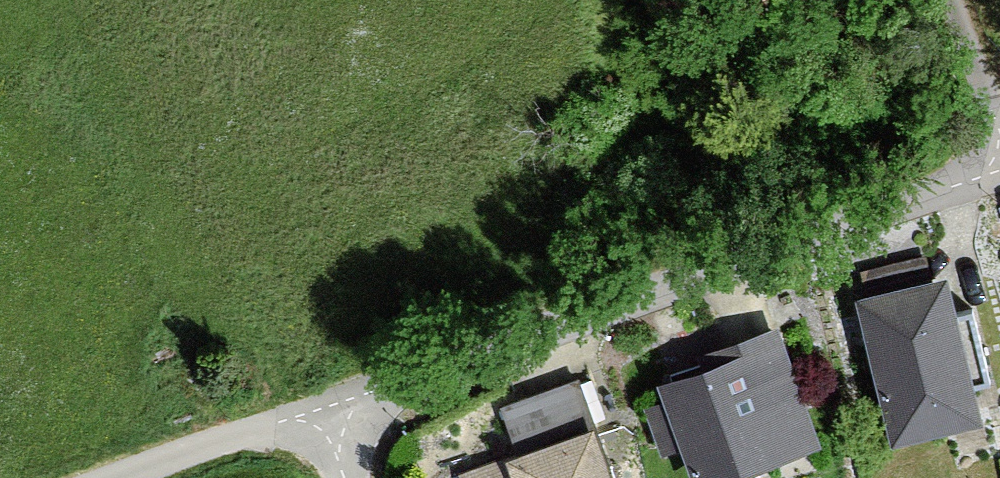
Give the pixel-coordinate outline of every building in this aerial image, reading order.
[(933,280),(846,301),(880,443),(967,422),(933,280)] [(811,444),(772,337),(653,381),(689,477),(719,477),(811,444)] [(451,476),(452,477),(596,477),(579,431),(451,476)]
